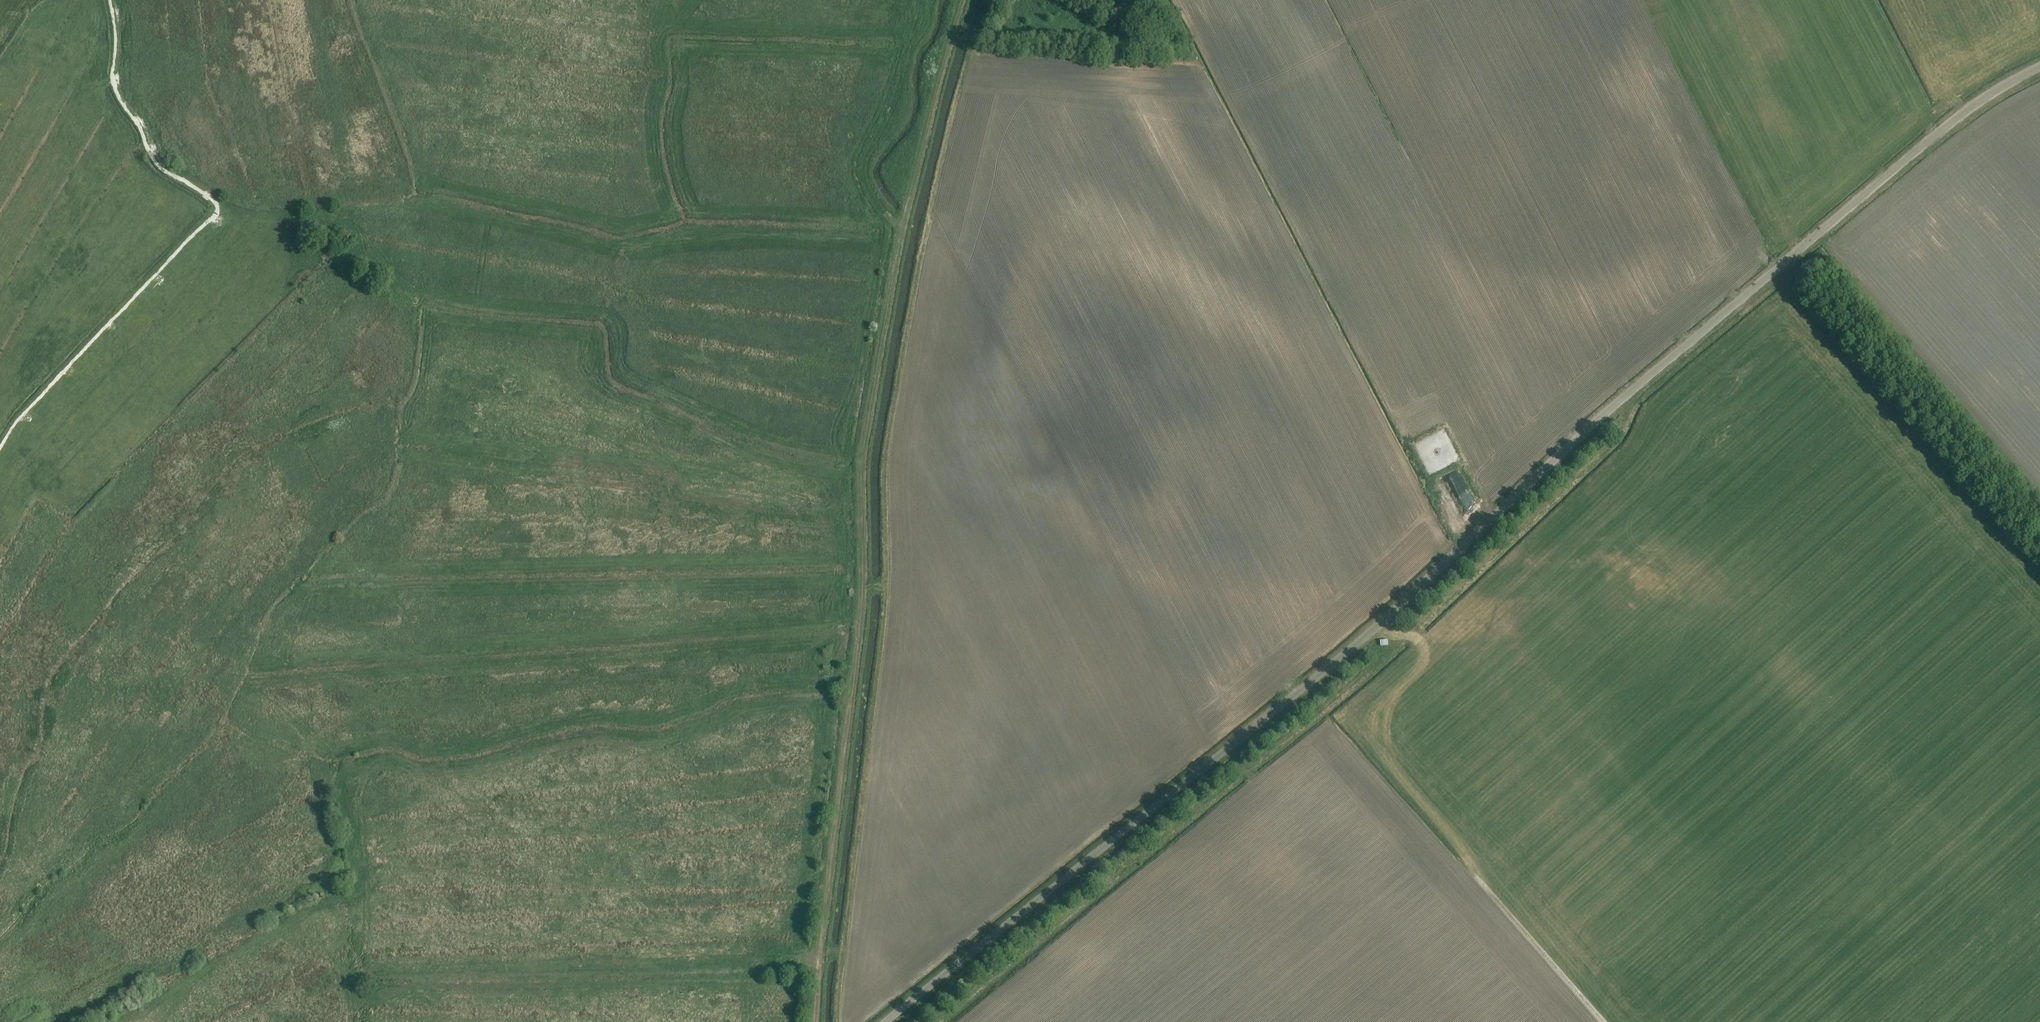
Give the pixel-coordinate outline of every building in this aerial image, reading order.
[(1387,646),(1396,644),(1394,637),(1386,639),(1387,646)]
